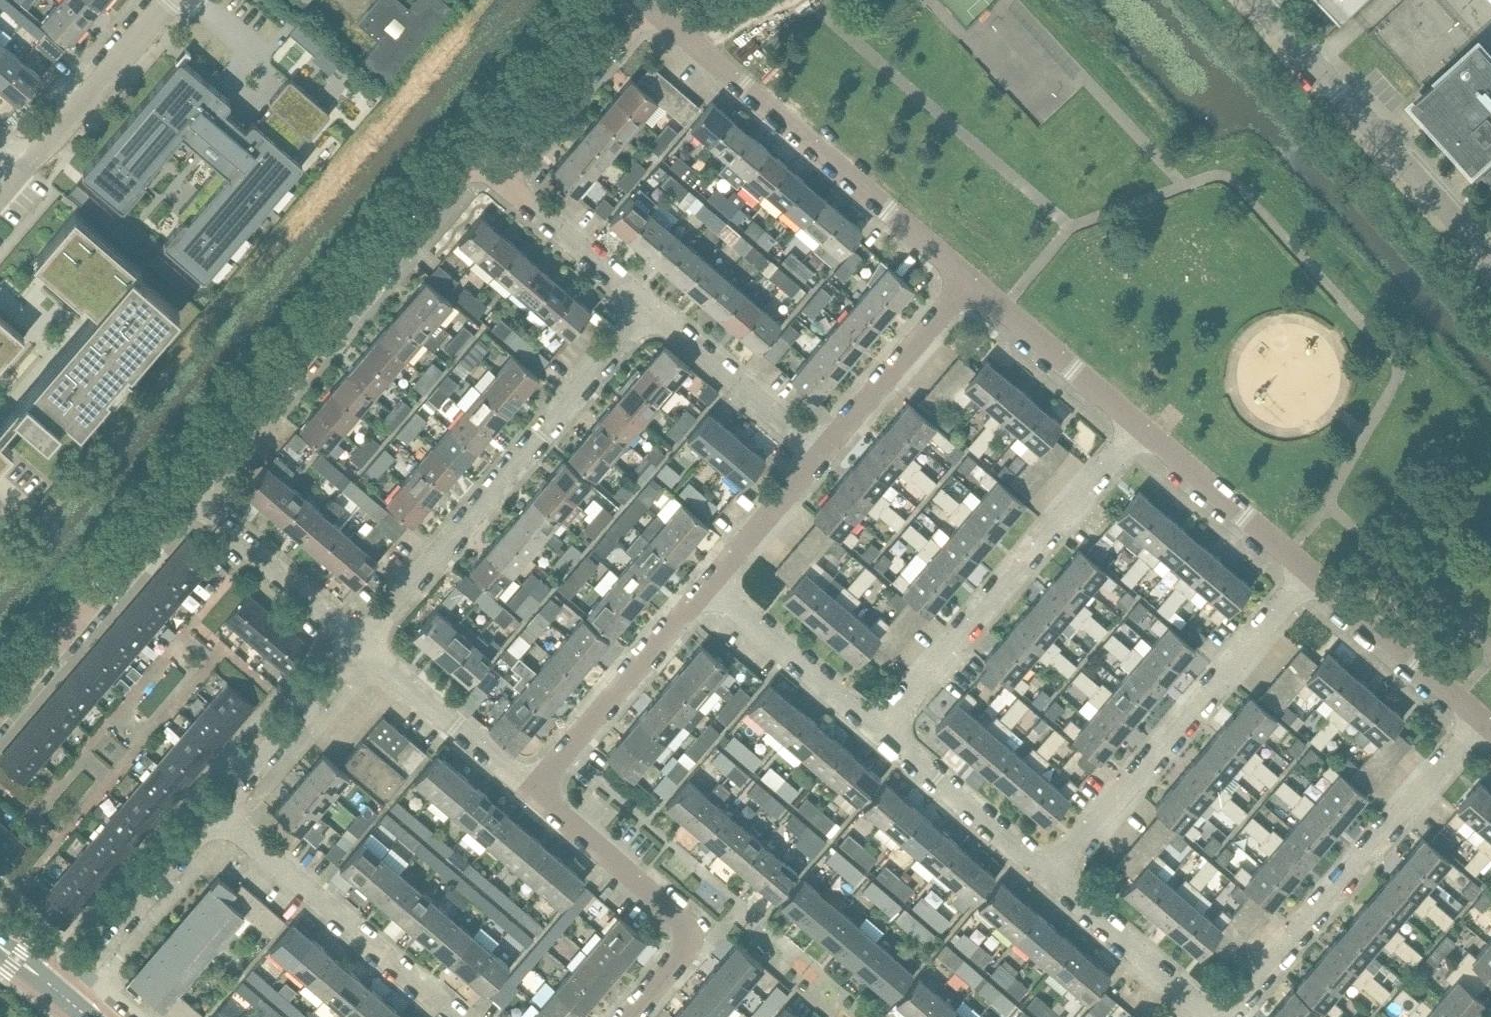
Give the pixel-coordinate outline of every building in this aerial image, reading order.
[(57,2),(85,26),(101,8),(92,0),(59,0),(57,2)] [(360,63),(384,83),(450,5),(445,0),(414,0),(409,6),(401,0),(376,0),(358,22),(379,41),(360,63)] [(1343,18),(1362,0),(1326,0),(1343,18)] [(28,17),(9,2),(4,8),(22,24),(28,17)] [(85,26),(57,2),(41,21),(69,45),(85,26)] [(28,17),(22,24),(41,39),(46,33),(28,17)] [(298,24),(290,33),(302,44),(310,34),(298,24)] [(4,45),(11,37),(0,28),(0,50),(4,45)] [(36,44),(55,60),(65,49),(46,33),(41,39),(36,44)] [(310,34),(302,44),(315,54),(323,45),(310,34)] [(1413,103),(1471,167),(1474,165),(1476,166),(1484,175),(1490,183),(1490,58),(1478,44),(1413,103)] [(0,50),(0,86),(22,60),(4,45),(0,50)] [(83,173),(83,174),(83,175),(83,176),(84,176),(120,207),(120,208),(121,208),(122,208),(123,208),(124,208),(125,208),(125,207),(126,207),(143,187),(143,186),(144,186),(144,185),(144,184),(144,183),(144,182),(143,182),(143,181),(182,135),(194,121),(217,141),(205,155),(218,166),(179,212),(178,212),(178,213),(178,214),(178,215),(178,216),(178,217),(179,217),(179,218),(182,220),(165,240),(164,241),(164,242),(164,243),(164,244),(164,245),(165,246),(201,277),(202,278),(203,278),(204,278),(205,278),(206,278),(206,277),(207,277),(207,276),(302,166),(302,165),(302,164),(302,163),(302,162),(301,162),(301,161),(300,161),(291,153),(305,136),(306,136),(307,137),(308,137),(309,137),(310,137),(329,116),(329,115),(329,114),(329,113),(329,112),(329,111),(328,110),(327,110),(292,79),(291,79),(290,79),(289,79),(288,79),(287,80),(269,100),(269,101),(269,102),(269,103),(269,104),(270,104),(270,105),(273,107),(271,110),(260,122),(258,124),(256,122),(255,122),(254,121),(253,121),(252,121),(252,122),(251,122),(245,128),(242,125),(227,113),(224,110),(230,104),(230,103),(230,102),(230,101),(230,100),(229,100),(229,99),(228,99),(184,60),(183,60),(182,60),(182,59),(181,59),(180,59),(179,60),(178,60),(178,61),(177,62),(145,100),(141,103),(112,137),(92,161),(84,170),(83,171),(83,172),(83,173)] [(18,104),(41,76),(22,60),(0,86),(0,89),(18,104)] [(651,65),(637,82),(646,91),(661,74),(651,65)] [(646,91),(656,99),(671,82),(661,74),(646,91)] [(646,91),(637,82),(632,78),(616,97),(641,119),(657,101),(656,99),(646,91)] [(671,82),(656,99),(657,101),(665,108),(680,90),(671,82)] [(665,108),(675,116),(690,98),(680,90),(665,108)] [(625,138),(641,119),(616,97),(600,116),(625,138)] [(700,107),(690,98),(675,116),(684,124),(700,107)] [(690,127),(710,144),(732,118),(712,101),(690,127)] [(609,157),(625,138),(600,116),(584,135),(609,157)] [(750,134),(732,118),(710,144),(728,160),(750,134)] [(658,134),(669,143),(678,132),(668,123),(658,134)] [(648,146),(658,155),(669,143),(658,134),(648,146)] [(728,160),(747,176),(769,150),(750,134),(728,160)] [(593,175),(609,157),(584,135),(568,153),(593,175)] [(747,176),(741,183),(759,199),(765,192),(787,166),(769,150),(747,176)] [(577,195),(577,194),(593,175),(568,153),(551,173),(577,195)] [(670,166),(682,176),(691,166),(679,156),(670,166)] [(626,171),(637,180),(647,168),(636,160),(626,171)] [(682,176),(693,186),(702,175),(691,166),(682,176)] [(765,192),(784,208),(806,182),(787,166),(765,192)] [(617,182),(627,191),(637,180),(626,171),(617,182)] [(657,181),(669,191),(678,181),(666,171),(657,181)] [(678,181),(669,191),(680,201),(689,190),(678,181)] [(825,198),(806,182),(784,208),(803,224),(825,198)] [(77,183),(69,192),(88,208),(96,199),(77,183)] [(631,196),(609,221),(628,238),(650,213),(658,204),(638,187),(631,196)] [(716,188),(707,198),(719,208),(728,198),(716,188)] [(728,198),(719,208),(730,218),(739,207),(740,207),(746,199),(735,190),(728,198)] [(604,197),(594,209),(604,218),(614,206),(604,197)] [(803,224),(821,240),(843,214),(825,198),(803,224)] [(96,199),(88,208),(106,224),(114,215),(96,199)] [(694,213),(706,223),(715,213),(703,203),(694,213)] [(628,238),(647,254),(669,229),(650,213),(628,238)] [(715,213),(706,223),(717,233),(726,222),(715,213)] [(862,230),(843,214),(821,240),(840,256),(862,230)] [(458,242),(477,258),(500,232),(481,215),(458,242)] [(90,234),(88,237),(68,220),(40,253),(50,262),(47,266),(67,283),(70,279),(79,287),(76,291),(98,311),(14,408),(19,412),(36,428),(37,427),(47,436),(59,422),(59,421),(65,414),(77,424),(167,319),(164,316),(173,305),(90,234)] [(744,230),(756,240),(765,230),(753,220),(744,230)] [(687,245),(669,229),(647,254),(666,270),(687,245)] [(756,240),(767,250),(776,239),(765,230),(756,240)] [(500,232),(477,258),(496,274),(518,248),(500,232)] [(732,245),(743,255),(752,245),(741,235),(732,245)] [(666,270),(684,286),(706,261),(687,245),(666,270)] [(752,245),(743,255),(754,265),(763,254),(752,245)] [(496,274),(514,289),(537,263),(518,248),(496,274)] [(853,249),(843,261),(854,270),(864,258),(853,249)] [(158,252),(150,262),(168,277),(176,268),(158,252)] [(782,262),(793,272),(802,262),(791,252),(782,262)] [(881,259),(867,281),(871,285),(897,307),(914,287),(888,265),(881,259)] [(684,286),(703,302),(724,277),(706,261),(684,286)] [(843,261),(834,272),(844,281),(854,270),(843,261)] [(793,272),(804,282),(813,271),(802,262),(793,272)] [(537,263),(514,289),(532,305),(555,279),(537,263)] [(430,275),(448,291),(458,281),(439,265),(430,275)] [(769,277),(781,287),(789,277),(778,266),(769,277)] [(176,268),(168,277),(186,293),(195,284),(176,268)] [(743,293),(724,277),(703,302),(721,318),(743,293)] [(789,277),(781,287),(792,296),(800,286),(789,277)] [(532,305),(551,321),(573,295),(555,279),(532,305)] [(410,299),(436,322),(453,302),(427,280),(410,299)] [(855,304),(881,326),(897,307),(871,285),(855,304)] [(821,286),(811,298),(822,307),(832,295),(821,286)] [(455,297),(467,307),(476,297),(464,287),(455,297)] [(721,318),(740,334),(762,309),(743,293),(721,318)] [(573,295),(551,321),(569,337),(592,311),(573,295)] [(467,307),(478,317),(487,306),(476,297),(467,307)] [(812,318),(822,307),(811,298),(802,309),(812,318)] [(410,299),(394,318),(420,340),(433,351),(449,333),(436,322),(410,299)] [(855,304),(839,322),(865,344),(881,326),(855,304)] [(781,325),(762,309),(740,334),(759,350),(781,325)] [(4,354),(1,351),(18,330),(0,315),(0,358),(4,354)] [(379,336),(405,358),(420,340),(394,318),(379,336)] [(492,329),(504,339),(513,328),(501,318),(492,329)] [(823,341),(849,363),(865,344),(839,322),(823,341)] [(789,324),(779,335),(790,344),(800,333),(789,324)] [(464,326),(454,337),(465,346),(474,335),(464,326)] [(504,339),(522,354),(531,344),(513,328),(504,339)] [(774,363),(790,344),(779,335),(763,354),(774,363)] [(379,336),(363,354),(389,376),(405,358),(379,336)] [(465,346),(454,337),(444,349),(455,357),(465,346)] [(479,339),(469,350),(480,359),(489,347),(479,339)] [(823,341),(807,359),(833,381),(849,363),(823,341)] [(540,370),(550,359),(531,344),(522,354),(540,370)] [(664,344),(663,345),(647,363),(674,386),(690,367),(664,344)] [(469,350),(459,361),(470,370),(480,359),(469,350)] [(347,372),(373,395),(389,376),(363,354),(347,372)] [(514,354),(497,374),(523,396),(540,377),(514,354)] [(959,356),(951,366),(969,381),(977,372),(959,356)] [(807,359),(791,378),(816,400),(833,381),(807,359)] [(977,372),(969,381),(961,391),(955,397),(963,405),(973,394),(983,402),(1005,376),(987,360),(977,372)] [(433,362),(423,374),(433,383),(443,371),(433,362)] [(658,404),(674,386),(647,363),(642,370),(638,367),(628,379),(658,404)] [(961,391),(969,381),(951,366),(942,375),(961,391)] [(347,372),(332,391),(358,413),(373,395),(347,372)] [(433,383),(423,374),(413,385),(423,394),(433,383)] [(507,415),(523,396),(497,374),(481,392),(507,415)] [(448,375),(438,387),(448,395),(458,384),(448,375)] [(942,375),(934,385),(952,400),(955,397),(961,391),(942,375)] [(983,422),(987,425),(992,429),(1024,392),(1005,376),(983,402),(993,411),(983,422)] [(658,404),(628,379),(620,388),(624,391),(616,400),(642,423),(658,404)] [(718,392),(708,383),(698,395),(709,404),(718,392)] [(944,410),(952,400),(934,385),(926,394),(944,410)] [(438,387),(428,398),(438,407),(448,395),(438,387)] [(332,391),(316,409),(342,431),(358,413),(332,391)] [(481,392),(466,410),(491,433),(507,415),(481,392)] [(1042,407),(1024,392),(992,429),(987,425),(977,435),(988,445),(997,434),(1000,436),(1009,425),(1019,434),(1042,407)] [(936,419),(944,410),(926,394),(918,404),(936,419)] [(401,399),(391,410),(402,419),(412,408),(401,399)] [(626,441),(642,423),(616,400),(600,419),(626,441)] [(963,451),(908,403),(892,422),(919,445),(927,435),(948,453),(945,456),(953,463),(963,451)] [(1020,453),(1028,461),(1029,461),(1035,454),(1043,445),(1051,435),(1061,423),(1042,407),(1019,434),(1029,442),(1020,453)] [(300,428),(326,450),(342,431),(316,409),(300,428)] [(676,420),(687,429),(696,418),(686,409),(676,420)] [(402,419),(391,410),(382,422),(392,431),(402,419)] [(476,451),(491,433),(466,410),(450,429),(476,451)] [(944,410),(936,419),(948,429),(955,420),(944,410)] [(686,438),(706,454),(728,427),(710,411),(686,438)] [(416,412),(406,423),(417,432),(427,421),(416,412)] [(626,441),(600,419),(584,437),(611,460),(626,441)] [(677,440),(687,429),(676,420),(666,432),(677,440)] [(919,445),(892,422),(876,440),(914,473),(910,478),(918,485),(927,475),(919,467),(921,464),(910,455),(919,445)] [(406,423),(397,435),(407,443),(417,432),(406,423)] [(728,427),(706,454),(724,469),(747,443),(728,427)] [(450,429),(434,447),(460,469),(476,451),(450,429)] [(307,441),(296,432),(287,442),(298,452),(307,441)] [(370,435),(360,447),(370,456),(380,444),(370,435)] [(988,445),(977,435),(968,446),(979,455),(988,445)] [(1069,451),(1051,435),(1043,445),(1061,460),(1069,451)] [(13,449),(0,437),(0,464),(13,449)] [(594,478),(611,460),(584,437),(568,456),(594,478)] [(914,473),(876,440),(861,458),(888,481),(896,471),(907,481),(910,478),(914,473)] [(747,443),(724,469),(732,476),(743,486),(766,459),(747,443)] [(645,457),(655,466),(665,454),(655,445),(645,457)] [(1053,470),(1061,460),(1043,445),(1035,454),(1053,470)] [(370,456),(360,447),(350,458),(361,467),(370,456)] [(444,488),(460,469),(434,447),(419,465),(444,488)] [(385,448),(375,460),(385,469),(395,457),(385,448)] [(332,463),(321,454),(312,464),(323,474),(332,463)] [(1028,461),(1026,463),(1044,479),(1053,470),(1035,454),(1029,461),(1028,461)] [(966,474),(976,462),(968,455),(958,467),(966,474)] [(645,477),(655,466),(645,457),(635,468),(645,477)] [(888,481),(861,458),(845,477),(883,509),(878,514),(887,522),(896,511),(887,504),(890,501),(879,491),(888,481)] [(375,460),(365,471),(376,480),(385,469),(375,460)] [(548,479),(575,501),(591,482),(565,460),(548,479)] [(656,473),(671,485),(680,475),(666,462),(656,473)] [(244,491),(263,507),(294,471),(285,463),(276,473),(267,465),(244,491)] [(344,473),(332,463),(323,474),(335,484),(344,473)] [(1036,488),(1044,479),(1026,463),(1018,473),(1036,488)] [(998,472),(1010,482),(1017,474),(1006,464),(998,472)] [(419,465),(403,484),(429,506),(444,488),(419,465)] [(981,498),(1008,521),(1024,503),(986,470),(979,479),(990,488),(981,498)] [(294,471),(263,507),(281,523),(304,497),(286,481),(294,471)] [(1018,473),(1017,474),(1010,482),(1028,498),(1036,488),(1018,473)] [(927,475),(918,485),(927,493),(936,483),(927,475)] [(883,509),(845,477),(829,495),(856,518),(865,508),(876,517),(878,514),(883,509)] [(548,479),(533,497),(559,520),(567,526),(582,508),(575,501),(548,479)] [(623,482),(613,494),(623,503),(633,491),(623,482)] [(659,491),(648,482),(636,496),(647,506),(659,491)] [(679,492),(694,505),(703,494),(688,482),(679,492)] [(413,525),(429,506),(403,484),(387,502),(413,525)] [(369,495),(358,485),(349,495),(360,505),(369,495)] [(941,505),(950,494),(941,487),(932,497),(941,505)] [(1135,534),(1158,507),(1140,491),(1107,528),(1116,536),(1125,525),(1135,534)] [(717,506),(703,494),(694,505),(708,517),(717,506)] [(977,558),(993,540),(955,507),(959,502),(950,494),(941,505),(950,513),(948,516),(959,525),(950,535),(977,558)] [(369,495),(360,505),(372,515),(380,505),(369,495)] [(673,495),(657,513),(666,521),(692,544),(708,525),(682,503),(673,495)] [(856,518),(829,495),(813,513),(851,546),(859,537),(848,528),(856,518)] [(636,496),(621,514),(632,524),(647,506),(636,496)] [(281,523),(299,538),(322,512),(304,497),(281,523)] [(550,530),(559,520),(533,497),(517,515),(543,538),(556,549),(563,540),(550,530)] [(955,507),(993,540),(1008,521),(981,498),(973,508),(962,499),(959,502),(955,507)] [(333,499),(322,512),(299,538),(318,554),(340,528),(332,521),(344,508),(333,499)] [(593,517),(603,526),(613,515),(603,506),(593,517)] [(1144,560),(1177,522),(1158,507),(1135,534),(1145,542),(1136,553),(1139,555),(1144,560)] [(387,510),(365,537),(336,570),(355,586),(378,560),(367,551),(384,532),(394,540),(406,526),(387,510)] [(896,511),(887,522),(896,530),(905,519),(896,511)] [(621,514),(605,533),(616,542),(632,524),(621,514)] [(517,515),(501,534),(528,556),(543,538),(517,515)] [(594,538),(603,526),(593,517),(583,529),(594,538)] [(676,562),(692,544),(666,521),(650,540),(676,562)] [(1139,555),(1130,566),(1140,575),(1150,565),(1162,576),(1172,565),(1195,538),(1177,522),(1144,560),(1139,555)] [(834,539),(815,523),(807,533),(826,549),(827,548),(834,539)] [(910,523),(901,534),(910,541),(919,531),(910,523)] [(340,528),(318,554),(336,570),(365,537),(356,529),(353,533),(350,536),(340,528)] [(919,571),(946,594),(961,576),(924,544),(928,539),(919,531),(910,541),(919,549),(916,552),(927,561),(919,571)] [(604,557),(616,542),(605,533),(593,547),(604,557)] [(807,533),(799,542),(818,558),(826,549),(807,533)] [(512,575),(528,556),(501,534),(486,552),(512,575)] [(924,544),(961,576),(977,558),(950,535),(941,545),(930,536),(928,539),(924,544)] [(171,558),(197,580),(214,559),(189,537),(171,558)] [(1181,591),(1213,553),(1195,538),(1172,565),(1182,573),(1173,584),(1175,587),(1181,591)] [(846,549),(834,539),(827,548),(838,558),(846,549)] [(661,580),(676,562),(650,540),(635,558),(661,580)] [(572,563),(582,551),(572,542),(562,554),(572,563)] [(818,558),(799,542),(791,552),(809,567),(815,560),(815,561),(818,558)] [(1108,552),(1096,542),(1089,550),(1101,560),(1108,552)] [(869,561),(879,549),(871,543),(861,555),(869,561)] [(1079,549),(1063,568),(1089,591),(1098,581),(1109,591),(1117,582),(1079,549)] [(496,593),(512,575),(486,552),(469,571),(496,593)] [(791,552),(783,561),(801,577),(809,567),(791,552)] [(874,565),(882,572),(892,560),(884,553),(874,565)] [(1231,569),(1213,553),(1181,591),(1175,587),(1166,598),(1177,607),(1186,596),(1189,598),(1198,587),(1208,596),(1231,569)] [(572,563),(562,554),(552,565),(562,574),(572,563)] [(586,555),(574,569),(585,578),(597,564),(586,555)] [(154,578),(180,600),(197,580),(171,558),(154,578)] [(645,598),(661,580),(635,558),(619,576),(645,598)] [(801,577),(793,586),(783,598),(801,614),(824,587),(814,579),(824,568),(815,561),(815,560),(809,567),(801,577)] [(775,571),(793,586),(801,577),(783,561),(775,571)] [(856,577),(867,586),(876,575),(865,566),(856,577)] [(1120,577),(1131,586),(1140,575),(1130,566),(1120,577)] [(1080,624),(1089,632),(1098,621),(1089,614),(1092,611),(1081,601),(1089,591),(1063,568),(1047,587),(1085,619),(1080,624)] [(572,593),(585,578),(574,569),(561,584),(572,593)] [(1218,623),(1227,612),(1250,585),(1231,569),(1208,596),(1218,604),(1209,615),(1218,623)] [(892,581),(930,613),(946,594),(919,571),(910,581),(899,572),(892,581)] [(498,592),(507,599),(523,580),(514,573),(498,592)] [(484,591),(465,575),(456,585),(440,603),(449,610),(465,592),(475,601),(484,591)] [(645,598),(619,576),(604,594),(630,617),(645,598)] [(820,630),(852,592),(857,597),(867,586),(856,577),(847,588),(844,585),(834,596),(824,587),(801,614),(820,630)] [(137,598),(162,620),(180,600),(154,578),(137,598)] [(530,590),(541,599),(551,588),(540,579),(530,590)] [(197,580),(192,586),(206,598),(211,592),(197,580)] [(205,586),(211,591),(215,587),(209,582),(205,586)] [(1078,627),(1080,624),(1085,619),(1047,587),(1032,605),(1058,628),(1067,618),(1078,627)] [(541,599),(530,590),(514,609),(525,618),(541,599)] [(1135,597),(1127,591),(1116,603),(1124,609),(1135,597)] [(852,592),(820,630),(838,646),(861,619),(851,610),(860,599),(857,597),(852,592)] [(888,600),(900,610),(907,602),(896,592),(888,600)] [(246,637),(268,611),(248,594),(226,619),(246,637)] [(630,617),(604,594),(588,613),(614,635),(630,617)] [(482,607),(493,617),(502,606),(491,597),(482,607)] [(550,597),(538,611),(549,621),(561,607),(550,597)] [(119,619),(145,640),(162,620),(137,598),(119,619)] [(1166,598),(1157,608),(1167,618),(1177,607),(1166,598)] [(1139,601),(1129,613),(1137,620),(1147,608),(1139,601)] [(907,602),(900,610),(899,612),(917,627),(926,618),(907,602)] [(1067,658),(1058,650),(1061,647),(1050,638),(1058,628),(1032,605),(1016,623),(1054,655),(1049,661),(1058,668),(1067,658)] [(514,616),(502,606),(493,617),(505,627),(514,616)] [(454,625),(435,609),(412,635),(431,652),(454,625)] [(268,611),(246,637),(266,654),(288,629),(268,611)] [(536,635),(549,621),(538,611),(525,626),(536,635)] [(899,612),(891,621),(909,637),(917,627),(899,612)] [(584,617),(567,636),(594,659),(610,640),(584,617)] [(867,650),(875,640),(883,631),(889,624),(880,617),(871,627),(861,619),(838,646),(856,662),(867,650)] [(1152,645),(1179,668),(1195,649),(1157,617),(1150,626),(1161,635),(1152,645)] [(102,639),(128,661),(145,640),(119,619),(102,639)] [(454,625),(431,652),(450,668),(472,641),(478,635),(459,619),(454,625)] [(535,666),(566,632),(553,620),(522,654),(535,666)] [(901,646),(909,637),(891,621),(889,624),(883,631),(901,646)] [(1098,621),(1089,632),(1098,640),(1107,629),(1098,621)] [(1047,663),(1049,661),(1054,655),(1016,623),(1000,641),(1027,664),(1036,654),(1047,663)] [(164,632),(171,638),(176,632),(169,626),(164,632)] [(1187,634),(1199,645),(1206,637),(1194,626),(1187,634)] [(288,629),(266,654),(287,672),(309,646),(288,629)] [(883,631),(875,640),(893,656),(901,646),(883,631)] [(1112,633),(1103,644),(1112,651),(1121,641),(1112,633)] [(473,642),(472,641),(450,668),(468,684),(502,646),(493,638),(489,643),(479,634),(473,642)] [(519,634),(507,648),(518,657),(530,643),(519,634)] [(552,654),(578,677),(594,659),(567,636),(552,654)] [(85,659),(110,681),(128,661),(102,639),(85,659)] [(867,650),(885,665),(893,656),(875,640),(867,650)] [(1018,674),(1027,664),(1000,641),(984,660),(1022,692),(1029,684),(1018,674)] [(1148,704),(1163,686),(1126,654),(1130,649),(1121,641),(1112,651),(1121,659),(1119,662),(1130,671),(1121,681),(1148,704)] [(685,664),(712,686),(722,695),(730,686),(720,677),(728,667),(702,645),(685,664)] [(1126,654),(1163,686),(1179,668),(1152,645),(1144,655),(1133,646),(1130,649),(1126,654)] [(151,646),(147,651),(154,658),(159,652),(151,646)] [(514,685),(547,713),(562,695),(536,673),(518,657),(507,648),(500,656),(522,675),(514,685)] [(1301,649),(1292,659),(1311,674),(1319,665),(1301,649)] [(1329,653),(1319,665),(1311,674),(1302,684),(1296,691),(1297,691),(1305,698),(1315,687),(1325,696),(1348,669),(1329,653)] [(552,654),(536,673),(562,695),(578,677),(552,654)] [(1058,668),(1067,676),(1076,665),(1067,658),(1058,668)] [(67,679),(93,701),(110,681),(85,659),(67,679)] [(1302,684),(1311,674),(1292,659),(1284,668),(1302,684)] [(685,664),(670,682),(696,705),(712,686),(685,664)] [(1284,668),(1276,678),(1295,693),(1297,691),(1296,691),(1302,684),(1284,668)] [(1325,696),(1315,707),(1328,718),(1333,722),(1366,684),(1348,669),(1325,696)] [(488,670),(476,684),(487,694),(499,680),(488,670)] [(998,680),(986,670),(979,678),(991,688),(998,680)] [(1081,688),(1090,677),(1081,670),(1072,680),(1081,688)] [(1117,741),(1132,723),(1094,690),(1099,685),(1090,677),(1081,688),(1090,696),(1087,698),(1098,708),(1090,718),(1117,741)] [(1287,703),(1295,693),(1276,678),(1268,687),(1287,703)] [(50,699),(76,721),(93,701),(67,679),(50,699)] [(1094,690),(1132,723),(1148,704),(1121,681),(1112,692),(1101,682),(1099,685),(1094,690)] [(236,725),(254,704),(228,682),(211,703),(236,725)] [(670,682),(654,700),(680,723),(696,705),(670,682)] [(747,709),(766,725),(789,699),(770,683),(747,709)] [(471,713),(487,694),(476,684),(460,703),(471,713)] [(1366,684),(1333,722),(1339,727),(1342,729),(1351,719),(1361,727),(1384,700),(1366,684)] [(505,691),(496,702),(531,732),(547,713),(514,685),(513,686),(520,692),(514,699),(505,691)] [(740,686),(728,701),(739,710),(751,696),(740,686)] [(1260,697),(1278,713),(1286,704),(1287,703),(1268,687),(1260,697)] [(1040,708),(1050,696),(1042,689),(1032,701),(1040,708)] [(968,691),(959,701),(935,729),(954,745),(977,718),(967,710),(976,699),(968,691)] [(1250,696),(1234,715),(1261,738),(1269,728),(1280,737),(1287,729),(1250,696)] [(1008,708),(1019,717),(1028,706),(1018,697),(1008,708)] [(33,719),(59,741),(76,721),(50,699),(33,719)] [(807,715),(789,699),(766,725),(784,741),(807,715)] [(654,700),(638,718),(665,741),(680,723),(654,700)] [(1045,712),(1053,719),(1063,707),(1055,700),(1045,712)] [(1403,716),(1384,700),(1361,727),(1371,736),(1362,747),(1370,754),(1376,747),(1385,737),(1393,728),(1403,716)] [(739,710),(728,701),(716,716),(727,725),(739,710)] [(498,717),(488,728),(515,751),(531,732),(496,702),(489,709),(498,717)] [(193,723),(219,745),(236,725),(211,703),(193,723)] [(1297,714),(1286,704),(1278,713),(1290,723),(1297,714)] [(972,761),(1005,723),(1010,728),(1019,717),(1008,708),(999,718),(996,716),(987,727),(977,718),(954,745),(972,761)] [(383,715),(368,732),(370,734),(395,755),(409,738),(383,715)] [(784,741),(803,757),(825,730),(807,715),(784,741)] [(1234,715),(1218,733),(1256,765),(1251,771),(1260,778),(1269,768),(1260,760),(1263,757),(1252,748),(1261,738),(1234,715)] [(638,718),(623,737),(649,759),(665,741),(638,718)] [(1041,732),(1048,724),(1041,718),(1034,726),(1041,732)] [(1063,727),(1100,760),(1117,741),(1090,718),(1081,728),(1070,719),(1063,727)] [(1309,739),(1315,744),(1333,722),(1328,718),(1309,739)] [(59,741),(33,719),(16,740),(41,762),(59,741)] [(1339,727),(1333,722),(1315,744),(1320,748),(1329,738),(1339,727)] [(202,765),(219,745),(193,723),(176,743),(202,765)] [(710,723),(697,737),(708,746),(720,732),(710,723)] [(1013,730),(1010,728),(1005,723),(972,761),(990,776),(1013,750),(1003,741),(1013,730)] [(1045,739),(1056,748),(1065,737),(1054,728),(1045,739)] [(1411,744),(1393,728),(1385,737),(1403,753),(1411,744)] [(844,746),(825,730),(803,757),(821,772),(844,746)] [(1256,765),(1218,733),(1202,751),(1229,774),(1238,764),(1249,774),(1251,771),(1256,765)] [(363,739),(344,761),(386,797),(406,775),(426,752),(422,749),(409,738),(395,755),(370,734),(365,740),(363,739)] [(724,746),(738,758),(748,747),(733,735),(724,746)] [(623,737),(606,756),(633,778),(649,759),(623,737)] [(695,761),(708,746),(697,737),(685,752),(695,761)] [(1306,744),(1298,737),(1287,749),(1295,756),(1306,744)] [(1395,763),(1403,753),(1385,737),(1376,747),(1395,763)] [(1009,792),(1041,754),(1046,759),(1056,748),(1045,739),(1036,750),(1033,747),(1023,758),(1013,750),(990,776),(1009,792)] [(16,740),(0,758),(0,762),(24,782),(41,762),(16,740)] [(202,765),(176,743),(159,764),(185,786),(202,765)] [(821,772),(839,788),(862,761),(844,746),(821,772)] [(748,747),(738,758),(753,770),(762,759),(748,747)] [(1370,754),(1368,756),(1386,772),(1395,763),(1376,747),(1370,754)] [(1310,748),(1300,760),(1308,767),(1318,755),(1310,748)] [(734,763),(720,750),(710,761),(725,774),(734,763)] [(1202,751),(1187,769),(1225,802),(1220,807),(1229,815),(1238,804),(1229,796),(1232,794),(1231,793),(1239,783),(1229,774),(1202,751)] [(349,776),(339,767),(324,754),(307,773),(333,795),(349,776)] [(414,780),(433,796),(456,770),(437,754),(414,780)] [(1049,761),(1046,759),(1041,754),(1009,792),(1027,808),(1050,781),(1040,772),(1049,761)] [(1078,762),(1090,772),(1097,764),(1085,754),(1078,762)] [(1378,782),(1386,772),(1368,756),(1360,766),(1378,782)] [(1347,757),(1340,765),(1352,775),(1359,767),(1347,757)] [(678,759),(666,774),(677,783),(689,769),(678,759)] [(881,778),(862,761),(839,788),(858,804),(881,778)] [(749,775),(734,763),(725,774),(739,786),(749,775)] [(185,786),(159,764),(142,784),(167,806),(185,786)] [(1323,792),(1350,814),(1366,796),(1328,764),(1321,772),(1332,782),(1323,792)] [(760,777),(775,789),(784,778),(770,766),(760,777)] [(1370,791),(1378,782),(1360,766),(1359,767),(1352,775),(1370,791)] [(1269,768),(1260,778),(1270,786),(1279,776),(1269,768)] [(1225,802),(1187,769),(1171,788),(1198,811),(1207,801),(1217,810),(1220,807),(1225,802)] [(433,796),(451,812),(474,785),(456,770),(433,796)] [(317,814),(333,795),(307,773),(291,792),(317,814)] [(664,797),(677,783),(666,774),(654,788),(664,797)] [(775,789),(789,802),(798,791),(784,778),(775,789)] [(665,805),(684,821),(707,795),(687,779),(665,805)] [(1060,789),(1050,781),(1027,808),(1046,824),(1078,786),(1069,779),(1060,789)] [(1283,780),(1274,790),(1283,798),(1292,787),(1283,780)] [(730,790),(719,781),(707,795),(684,821),(702,837),(725,811),(714,802),(717,799),(720,802),(730,790)] [(862,808),(881,824),(904,798),(885,781),(862,808)] [(771,794),(756,782),(747,793),(761,805),(771,794)] [(1448,821),(1457,828),(1466,817),(1476,826),(1490,808),(1490,792),(1480,783),(1448,821)] [(167,806),(142,784),(124,804),(150,826),(167,806)] [(451,812),(469,828),(492,801),(474,785),(451,812)] [(1292,828),(1319,851),(1334,833),(1297,800),(1301,795),(1292,787),(1283,798),(1292,806),(1290,809),(1301,818),(1292,828)] [(1198,811),(1171,788),(1155,806),(1193,839),(1200,830),(1189,821),(1198,811)] [(291,792),(275,811),(300,833),(315,845),(325,834),(321,830),(327,822),(317,814),(291,792)] [(1297,800),(1334,833),(1350,814),(1323,792),(1315,802),(1304,792),(1301,795),(1297,800)] [(785,806),(771,794),(761,805),(776,817),(785,806)] [(797,808),(811,821),(821,810),(806,797),(797,808)] [(881,824),(874,832),(893,848),(900,840),(922,813),(904,798),(881,824)] [(390,808),(409,824),(416,816),(397,801),(390,808)] [(469,828),(488,843),(511,816),(492,801),(469,828)] [(150,826),(124,804),(107,824),(133,846),(150,826)] [(1238,823),(1248,812),(1238,804),(1229,815),(1238,823)] [(367,805),(357,816),(368,825),(378,814),(367,805)] [(100,807),(94,813),(102,820),(107,814),(100,807)] [(1476,826),(1486,834),(1477,845),(1480,848),(1485,852),(1490,845),(1490,808),(1476,826)] [(811,821),(825,833),(835,822),(821,810),(811,821)] [(702,837),(721,853),(743,827),(725,811),(702,837)] [(380,820),(399,836),(405,829),(387,813),(380,820)] [(807,825),(793,813),(783,824),(798,836),(807,825)] [(900,840),(918,855),(941,829),(922,813),(900,840)] [(358,837),(368,825),(357,816),(348,828),(358,837)] [(409,824),(427,840),(434,832),(416,816),(409,824)] [(488,843),(506,859),(529,832),(511,816),(488,843)] [(1168,842),(1169,840),(1176,832),(1157,816),(1149,826),(1168,842)] [(1261,824),(1252,816),(1243,827),(1252,834),(1261,824)] [(133,846),(107,824),(90,844),(115,866),(133,846)] [(1261,865),(1288,887),(1303,869),(1266,837),(1270,831),(1261,824),(1252,834),(1261,842),(1259,845),(1270,854),(1261,865)] [(822,837),(807,825),(798,836),(812,848),(822,837)] [(1149,826),(1141,835),(1159,851),(1168,842),(1149,826)] [(761,842),(743,827),(721,853),(739,868),(761,842)] [(0,834),(0,867),(4,871),(26,845),(6,828),(0,834)] [(1266,837),(1303,869),(1319,851),(1292,828),(1284,838),(1273,829),(1270,831),(1266,837)] [(423,844),(405,829),(399,836),(417,852),(423,844)] [(959,844),(941,829),(918,855),(936,871),(959,844)] [(1451,840),(1439,830),(1433,838),(1445,848),(1451,840)] [(427,840),(446,855),(452,848),(434,832),(427,840)] [(506,859),(524,875),(547,848),(529,832),(506,859)] [(1176,832),(1169,840),(1180,850),(1187,842),(1176,832)] [(839,844),(853,857),(863,846),(848,833),(839,844)] [(1159,851),(1141,835),(1133,845),(1151,860),(1157,853),(1157,854),(1159,851)] [(1211,854),(1221,842),(1213,836),(1203,848),(1211,854)] [(1407,857),(1434,880),(1442,870),(1453,879),(1461,870),(1423,838),(1407,857)] [(381,856),(363,840),(340,867),(358,883),(381,856)] [(335,863),(345,851),(335,842),(325,854),(335,863)] [(779,858),(761,842),(739,868),(757,884),(779,858)] [(115,866),(90,844),(72,864),(98,886),(115,866)] [(442,860),(423,844),(417,852),(435,868),(442,860)] [(936,871),(954,887),(977,860),(959,844),(936,871)] [(1133,845),(1125,854),(1143,870),(1151,860),(1133,845)] [(1490,857),(1490,845),(1485,852),(1480,848),(1472,857),(1483,866),(1490,857)] [(853,857),(868,869),(877,858),(863,846),(853,857)] [(1216,858),(1224,865),(1234,853),(1226,846),(1216,858)] [(446,855),(464,871),(470,864),(452,848),(446,855)] [(524,875),(542,890),(565,863),(547,848),(524,875)] [(849,861),(835,849),(826,860),(840,872),(849,861)] [(1135,879),(1124,891),(1143,907),(1166,880),(1176,869),(1166,861),(1157,854),(1157,853),(1151,860),(1143,870),(1135,879)] [(1125,854),(1117,864),(1135,879),(1143,870),(1125,854)] [(400,872),(381,856),(358,883),(377,899),(400,872)] [(1407,857),(1391,875),(1429,907),(1424,913),(1434,921),(1443,910),(1434,902),(1436,899),(1425,890),(1434,880),(1407,857)] [(1475,875),(1483,866),(1472,857),(1464,865),(1475,875)] [(799,874),(779,858),(757,884),(776,900),(799,874)] [(1218,868),(1207,859),(1198,870),(1209,879),(1218,868)] [(460,876),(442,860),(435,868),(453,883),(460,876)] [(996,876),(977,860),(954,887),(973,903),(996,876)] [(864,873),(849,861),(840,872),(854,884),(864,873)] [(584,880),(565,863),(542,890),(561,906),(584,880)] [(98,886),(72,864),(55,884),(81,906),(98,886)] [(464,871),(482,887),(489,879),(470,864),(464,871)] [(875,876),(890,888),(899,877),(885,865),(875,876)] [(1272,906),(1288,887),(1261,865),(1252,875),(1241,865),(1234,874),(1272,906)] [(906,870),(900,877),(907,882),(912,876),(906,870)] [(1161,923),(1194,885),(1199,890),(1209,879),(1198,870),(1189,880),(1186,878),(1176,889),(1166,880),(1143,907),(1161,923)] [(418,888),(400,872),(377,899),(395,915),(418,888)] [(1376,893),(1402,916),(1411,906),(1422,915),(1424,913),(1429,907),(1391,875),(1376,893)] [(219,876),(210,886),(215,890),(130,988),(126,984),(125,985),(142,999),(146,994),(163,1008),(176,992),(244,914),(237,908),(227,900),(235,891),(219,876)] [(478,891),(460,876),(453,883),(472,899),(478,891)] [(799,920),(821,894),(802,877),(780,904),(799,920)] [(890,888),(904,900),(913,889),(899,877),(890,888)] [(482,887),(500,902),(507,895),(489,879),(482,887)] [(886,893),(871,880),(862,891),(876,904),(886,893)] [(977,906),(996,923),(1019,896),(1000,880),(977,906)] [(1480,887),(1472,880),(1462,892),(1470,899),(1480,887)] [(237,908),(251,892),(242,883),(235,891),(227,900),(237,908)] [(81,906),(55,884),(38,905),(63,927),(81,906)] [(1194,885),(1161,923),(1179,938),(1203,912),(1193,903),(1202,892),(1199,890),(1194,885)] [(1242,903),(1249,895),(1238,885),(1230,893),(1242,903)] [(578,912),(594,894),(586,887),(570,905),(578,912)] [(436,903),(418,888),(395,915),(413,930),(436,903)] [(472,899),(490,915),(496,907),(478,891),(472,899)] [(266,905),(251,892),(237,908),(244,914),(252,921),(266,905)] [(1474,904),(1482,911),(1490,900),(1490,898),(1484,892),(1474,904)] [(900,905),(886,893),(876,904),(891,916),(900,905)] [(1394,926),(1402,916),(1376,893),(1360,911),(1398,944),(1393,949),(1403,957),(1412,947),(1402,938),(1405,936),(1394,926)] [(840,909),(821,894),(799,920),(817,936),(840,909)] [(500,902),(519,918),(525,911),(507,895),(500,902)] [(1268,911),(1249,895),(1242,903),(1241,904),(1259,920),(1268,911)] [(912,907),(926,919),(936,908),(921,896),(912,907)] [(1014,938),(1037,912),(1019,896),(996,923),(1014,938)] [(454,919),(436,903),(413,930),(431,946),(454,919)] [(1241,904),(1233,914),(1251,930),(1259,920),(1241,904)] [(262,929),(276,913),(266,905),(252,921),(262,929)] [(562,930),(578,912),(570,905),(554,923),(562,930)] [(515,923),(496,907),(490,915),(508,930),(515,923)] [(926,919),(940,931),(950,920),(936,908),(926,919)] [(858,925),(840,909),(817,936),(835,951),(858,925)] [(1217,933),(1225,924),(1231,917),(1230,917),(1222,909),(1213,920),(1203,912),(1179,938),(1198,955),(1209,943),(1217,933)] [(1453,919),(1443,910),(1434,921),(1444,929),(1453,919)] [(544,927),(525,911),(519,918),(537,934),(544,927)] [(922,924),(908,911),(898,922),(913,935),(922,924)] [(1360,911),(1344,930),(1371,953),(1380,943),(1391,952),(1393,949),(1398,944),(1360,911)] [(1014,938),(1033,954),(1055,927),(1037,912),(1014,938)] [(262,929),(271,938),(285,921),(276,913),(262,929)] [(1251,930),(1233,914),(1230,917),(1231,917),(1225,924),(1243,939),(1251,930)] [(603,934),(630,957),(646,938),(619,915),(603,934)] [(473,935),(454,919),(431,946),(450,962),(473,935)] [(288,965),(311,938),(293,922),(270,949),(288,965)] [(534,939),(515,923),(508,930),(527,946),(534,939)] [(554,923),(538,942),(546,949),(562,930),(554,923)] [(936,936),(922,924),(913,935),(927,947),(936,936)] [(1225,924),(1217,933),(1235,949),(1243,939),(1225,924)] [(876,941),(858,925),(835,951),(854,967),(876,941)] [(1055,927),(1033,954),(1051,969),(1073,943),(1055,927)] [(1344,930),(1329,948),(1366,980),(1362,986),(1372,994),(1381,983),(1371,975),(1382,962),(1371,953),(1344,930)] [(954,943),(968,955),(978,944),(963,932),(954,943)] [(1209,943),(1227,958),(1235,949),(1217,933),(1209,943)] [(614,975),(630,957),(603,934),(587,952),(614,975)] [(491,950),(473,935),(450,962),(468,977),(491,950)] [(1447,935),(1437,946),(1445,953),(1455,942),(1447,935)] [(330,954),(311,938),(288,965),(307,981),(330,954)] [(894,956),(876,941),(854,967),(872,982),(894,956)] [(546,949),(538,942),(523,960),(531,967),(546,949)] [(1458,964),(1483,986),(1490,977),(1490,978),(1490,945),(1487,942),(1476,956),(1470,951),(1458,964)] [(764,966),(738,943),(721,962),(747,985),(764,966)] [(1051,969),(1069,985),(1092,959),(1073,943),(1051,969)] [(992,956),(978,944),(968,955),(982,967),(992,956)] [(1435,965),(1445,953),(1437,946),(1427,958),(1435,965)] [(940,958),(955,971),(964,960),(950,947),(940,958)] [(1422,955),(1412,947),(1403,957),(1413,966),(1422,955)] [(1313,966),(1340,989),(1348,979),(1359,988),(1362,986),(1366,980),(1329,948),(1313,966)] [(510,967),(491,950),(468,977),(487,993),(510,967)] [(572,971),(599,994),(614,975),(587,952),(572,971)] [(348,969),(330,954),(307,981),(325,996),(348,969)] [(913,973),(894,956),(872,982),(891,999),(913,973)] [(1111,975),(1092,959),(1069,985),(1088,1001),(1111,975)] [(515,985),(531,967),(523,960),(507,978),(515,985)] [(964,960),(955,971),(969,983),(978,972),(964,960)] [(747,985),(721,962),(706,980),(732,1003),(747,985)] [(990,974),(1005,986),(1014,975),(1000,963),(990,974)] [(1483,986),(1458,964),(1446,977),(1454,984),(1444,996),(1467,1016),(1470,1016),(1483,1002),(1475,995),(1483,986)] [(1340,989),(1313,966),(1297,985),(1334,1016),(1335,1016),(1342,1008),(1331,999),(1340,989)] [(265,993),(271,985),(252,969),(246,977),(265,993)] [(366,985),(348,969),(325,996),(343,1012),(366,985)] [(599,994),(572,971),(556,989),(583,1012),(599,994)] [(1028,988),(1014,975),(1005,986),(1019,999),(1028,988)] [(912,1016),(915,1016),(937,992),(917,976),(895,1002),(912,1016)] [(507,978),(491,997),(504,1008),(520,989),(515,985),(507,978)] [(986,978),(976,989),(991,1002),(1001,991),(986,978)] [(706,980),(690,999),(711,1016),(720,1016),(732,1003),(706,980)] [(242,981),(235,989),(254,1005),(261,997),(242,981)] [(1391,991),(1381,983),(1372,994),(1381,1002),(1391,991)] [(289,1001),(271,985),(265,993),(283,1008),(289,1001)] [(343,1012),(349,1016),(371,1016),(385,1001),(366,985),(343,1012)] [(764,999),(775,1009),(788,994),(777,985),(764,999)] [(1394,997),(1402,1005),(1412,994),(1403,986),(1394,997)] [(556,989),(540,1007),(552,1016),(579,1016),(583,1012),(556,989)] [(1287,1016),(1325,1016),(1293,989),(1277,1008),(1287,1016)] [(1001,991),(991,1002),(1005,1014),(1015,1003),(1001,991)] [(1088,1010),(1097,1016),(1101,1016),(1116,1000),(1105,991),(1088,1010)] [(173,1016),(179,1016),(190,1004),(176,992),(163,1008),(173,1016)] [(955,1008),(937,992),(915,1016),(947,1016),(955,1008)] [(1040,1016),(1042,1016),(1051,1007),(1036,994),(1027,1005),(1040,1016)] [(1415,1007),(1420,1001),(1412,994),(1402,1005),(1410,1012),(1408,1015),(1411,1016),(1427,1016),(1415,1007)] [(1420,1001),(1415,1007),(1427,1016),(1467,1016),(1444,996),(1433,1008),(1422,999),(1420,1001)] [(254,1005),(268,1016),(275,1016),(279,1013),(261,997),(254,1005)] [(690,999),(674,1016),(711,1016),(690,999)] [(775,1009),(764,999),(752,1014),(756,1016),(768,1016),(775,1009)] [(289,1001),(283,1008),(293,1016),(307,1016),(308,1016),(289,1001)] [(385,1001),(371,1016),(402,1016),(403,1016),(385,1001)] [(204,1016),(190,1004),(179,1016),(203,1016),(204,1016)] [(795,1013),(795,1012),(786,1005),(775,1016),(800,1016),(795,1013)] [(540,1007),(532,1016),(552,1016),(540,1007)] [(1051,1007),(1042,1016),(1063,1016),(1051,1007)] [(955,1008),(947,1016),(965,1016),(955,1008)] [(1277,1008),(1269,1016),(1287,1016),(1277,1008)] [(218,1009),(211,1016),(227,1016),(218,1009)]
